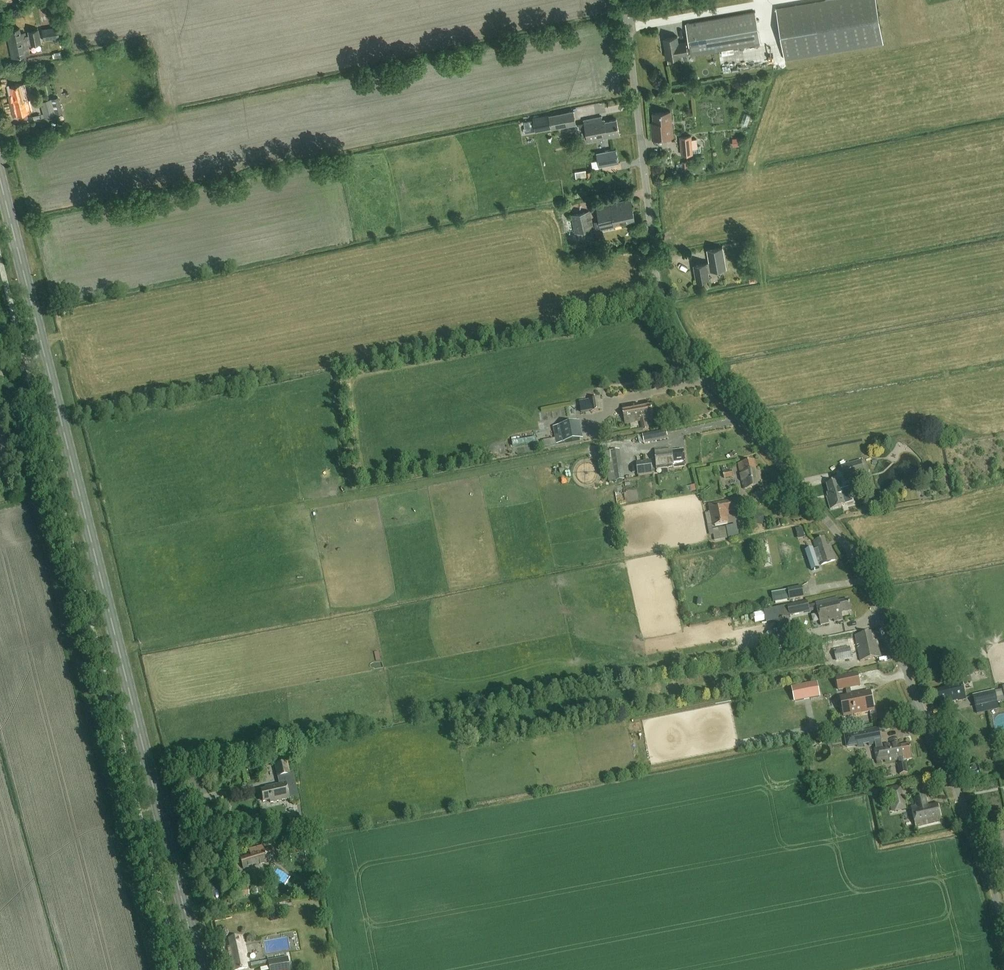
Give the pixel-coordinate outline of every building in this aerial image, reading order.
[(775,8),(784,60),(882,43),(875,0),(824,0),(775,8)] [(686,24),(690,47),(687,47),(686,41),(679,42),(677,36),(664,39),(666,50),(665,50),(667,58),(681,56),(681,55),(691,53),(691,55),(761,43),(755,12),(686,24)] [(58,27),(42,29),(43,40),(59,38),(58,27)] [(26,37),(25,32),(20,33),(19,28),(10,30),(11,34),(7,35),(11,58),(29,54),(28,45),(40,42),(38,30),(28,31),(29,36),(26,37)] [(10,87),(12,96),(8,97),(12,117),(30,113),(26,95),(24,95),(24,93),(27,93),(25,84),(10,87)] [(63,112),(59,97),(40,102),(44,117),(63,112)] [(549,116),(551,129),(576,123),(573,110),(549,116)] [(654,113),(654,122),(651,122),(653,139),(674,137),(671,111),(654,113)] [(607,137),(619,135),(616,119),(602,122),(601,116),(584,120),(588,141),(604,138),(603,137),(607,136),(607,137)] [(681,155),(693,154),(692,135),(680,137),(681,155)] [(615,145),(600,148),(602,160),(618,157),(615,145)] [(615,226),(614,224),(635,220),(631,199),(597,207),(602,228),(615,226)] [(593,229),(589,211),(569,215),(574,233),(576,233),(578,241),(592,237),(590,229),(593,229)] [(739,251),(745,255),(749,248),(744,244),(739,251)] [(710,262),(694,265),(697,281),(709,278),(708,271),(726,268),(723,248),(708,250),(710,262)] [(591,413),(603,411),(601,398),(588,400),(588,401),(579,402),(581,414),(591,413)] [(636,405),(636,403),(622,406),(625,423),(641,420),(643,430),(648,429),(647,422),(655,420),(652,405),(649,406),(648,401),(640,402),(640,404),(636,405)] [(552,427),(555,445),(582,440),(578,422),(552,427)] [(644,435),(645,443),(669,440),(668,431),(644,435)] [(685,467),(684,452),(673,452),(673,449),(669,449),(669,448),(655,449),(656,469),(673,467),(673,468),(685,467)] [(618,450),(609,452),(604,452),(608,482),(623,480),(618,450)] [(637,462),(638,476),(652,474),(651,461),(637,462)] [(865,475),(869,473),(865,461),(861,462),(861,461),(841,466),(845,481),(865,475)] [(743,490),(763,486),(760,472),(756,473),(754,462),(739,464),(741,473),(742,475),(741,475),(743,490)] [(731,478),(730,471),(722,472),(723,479),(731,478)] [(847,505),(844,493),(843,492),(844,492),(841,482),(836,483),(827,485),(829,493),(828,493),(829,496),(827,496),(830,510),(847,505)] [(707,504),(708,512),(711,526),(728,523),(726,516),(728,516),(727,511),(732,511),(730,501),(707,504)] [(764,524),(765,515),(756,514),(756,524),(764,524)] [(715,540),(740,537),(738,525),(714,528),(715,540)] [(802,525),(797,526),(800,539),(805,537),(802,525)] [(830,545),(827,546),(824,538),(813,542),(816,550),(810,552),(812,559),(818,557),(821,565),(835,560),(830,545)] [(790,600),(804,597),(802,586),(784,590),(786,601),(789,600),(790,600)] [(835,620),(835,622),(843,621),(841,613),(851,611),(849,600),(839,602),(838,598),(816,603),(821,625),(830,623),(829,621),(835,620)] [(810,623),(806,601),(762,610),(764,621),(774,618),(778,635),(791,632),(787,617),(800,614),(802,625),(810,623)] [(719,620),(721,629),(743,626),(742,617),(719,620)] [(860,661),(881,657),(877,641),(873,642),(871,633),(855,636),(860,661)] [(835,661),(850,658),(848,647),(832,650),(835,661)] [(839,690),(850,688),(848,677),(836,679),(839,690)] [(816,683),(790,688),(793,703),(819,698),(816,683)] [(953,702),(965,699),(962,683),(945,687),(946,691),(937,692),(940,704),(953,701),(953,702)] [(976,708),(997,703),(994,691),(973,696),(976,708)] [(874,711),(870,692),(841,698),(844,717),(874,711)] [(882,746),(879,729),(855,733),(855,734),(834,739),(836,747),(848,744),(848,747),(858,745),(858,747),(875,744),(876,747),(874,747),(878,765),(899,761),(900,765),(898,765),(900,774),(907,772),(906,764),(904,764),(904,760),(912,759),(910,745),(899,747),(898,743),(882,746)] [(298,796),(295,784),(292,772),(290,773),(287,762),(274,765),(279,785),(265,788),(266,790),(261,791),(263,802),(270,800),(270,803),(289,799),(289,798),(298,796)] [(205,784),(203,772),(188,775),(190,787),(205,784)] [(886,789),(892,814),(906,811),(900,785),(886,789)] [(915,827),(941,821),(937,805),(928,807),(925,797),(914,799),(916,806),(911,807),(915,827)] [(299,823),(297,814),(285,816),(287,825),(299,823)] [(272,846),(263,849),(263,846),(248,850),(249,853),(250,856),(240,859),(243,869),(276,859),(272,846)] [(308,854),(307,846),(288,849),(289,858),(308,854)] [(243,944),(242,936),(227,939),(229,947),(228,947),(230,957),(233,956),(233,958),(230,959),(232,969),(240,969),(248,968),(243,944)] [(287,958),(279,959),(267,961),(269,969),(290,969),(287,958)]
